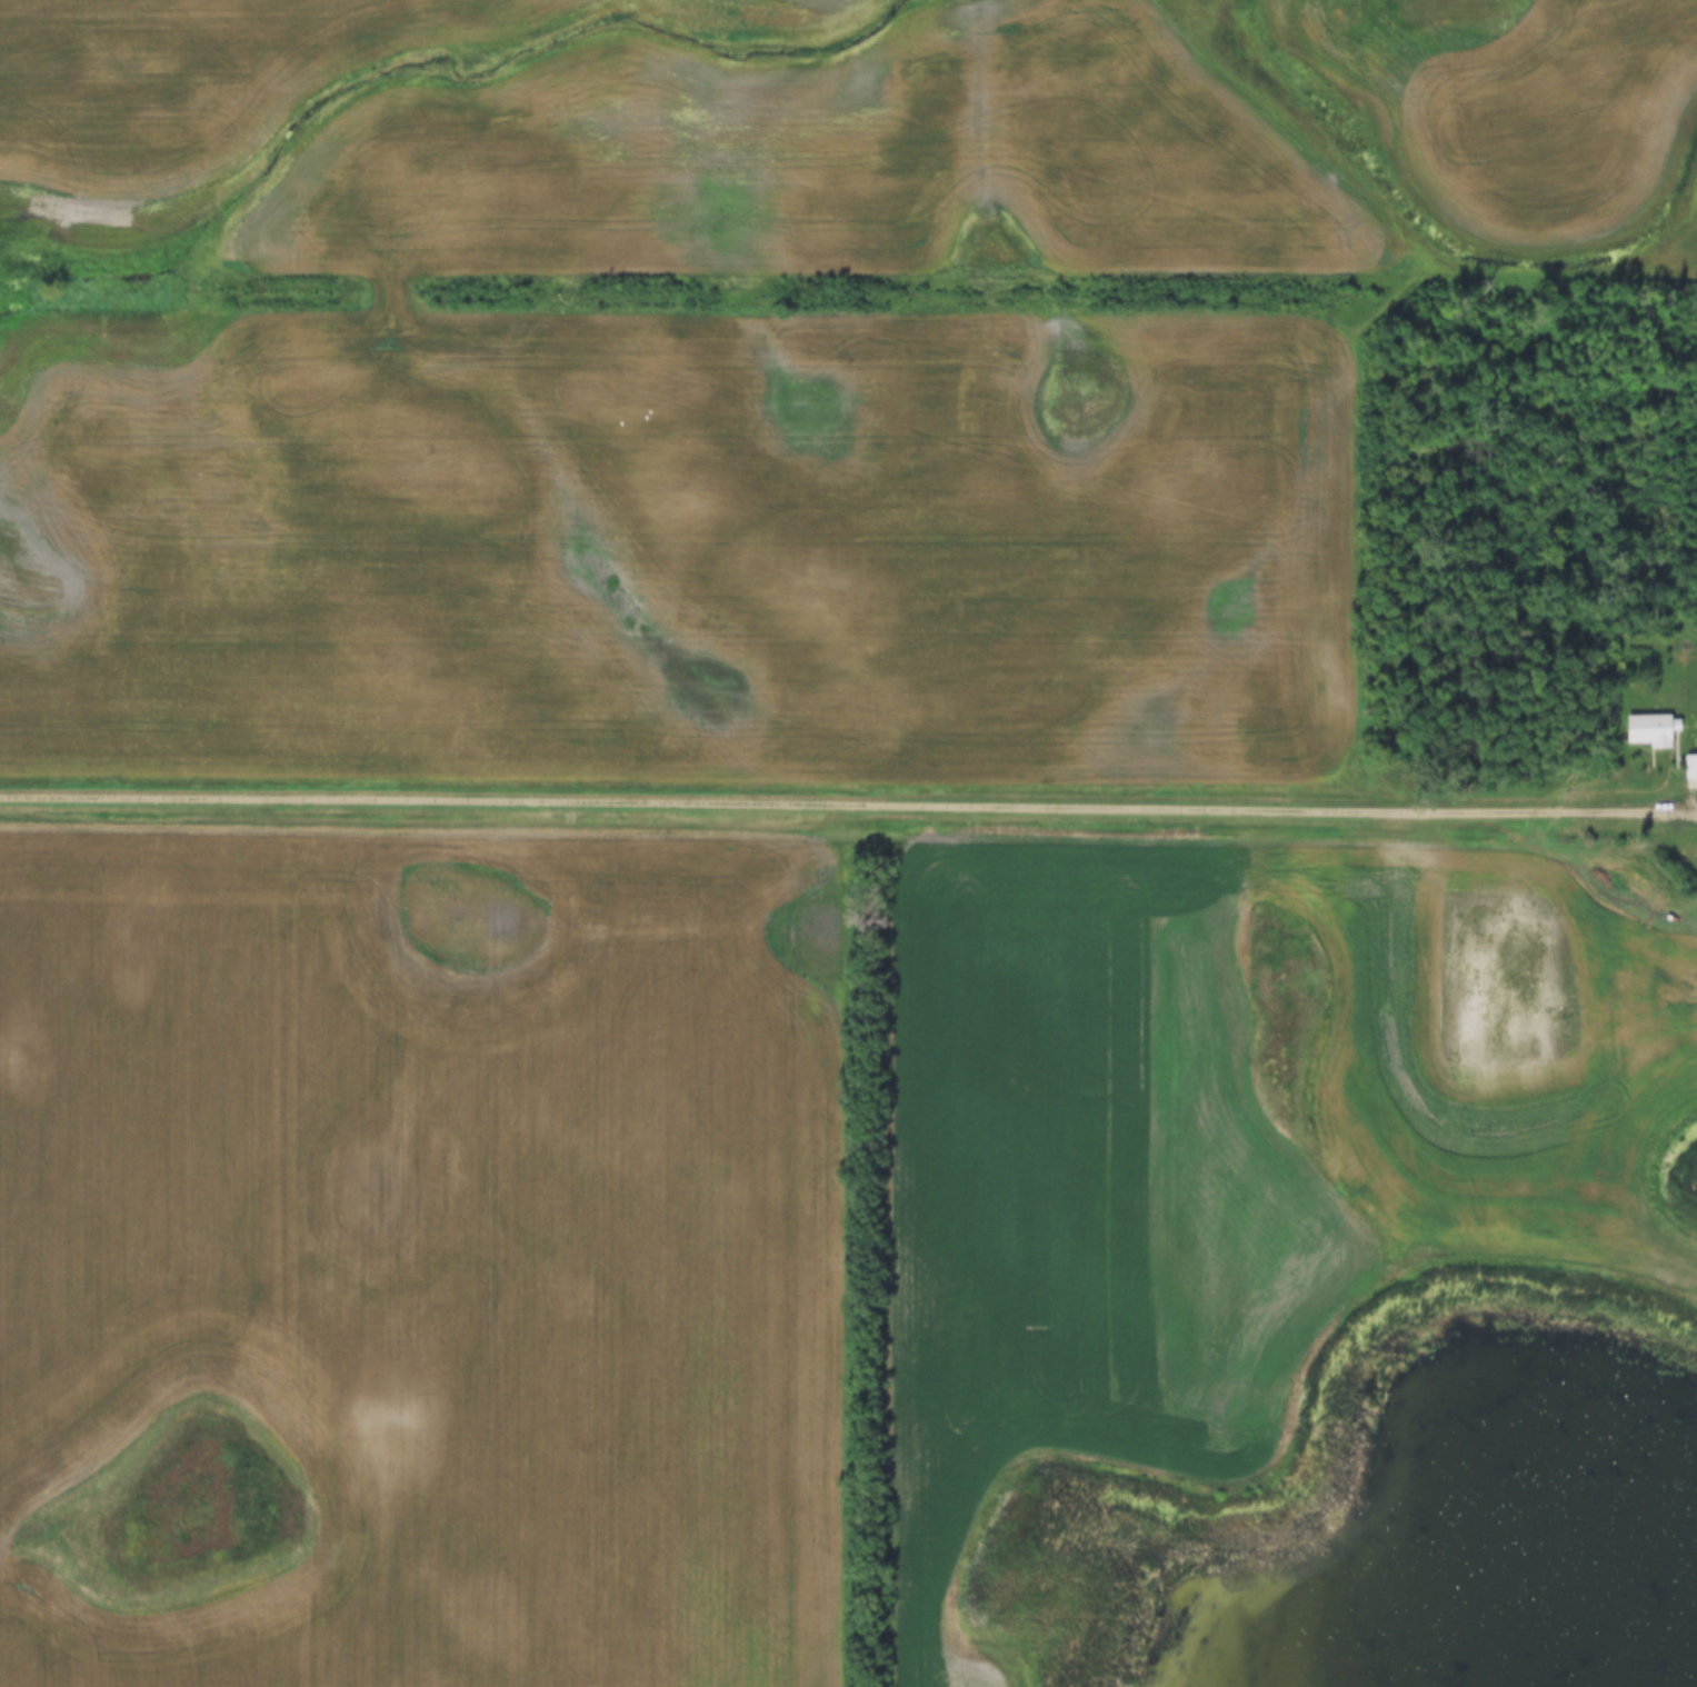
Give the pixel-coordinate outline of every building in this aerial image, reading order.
[(1672,731),(1680,731),(1680,717),(1627,717),(1627,744),(1652,744),(1652,749),(1672,749),(1672,731)] [(1686,756),(1686,780),(1696,780),(1696,756),(1686,756)]
